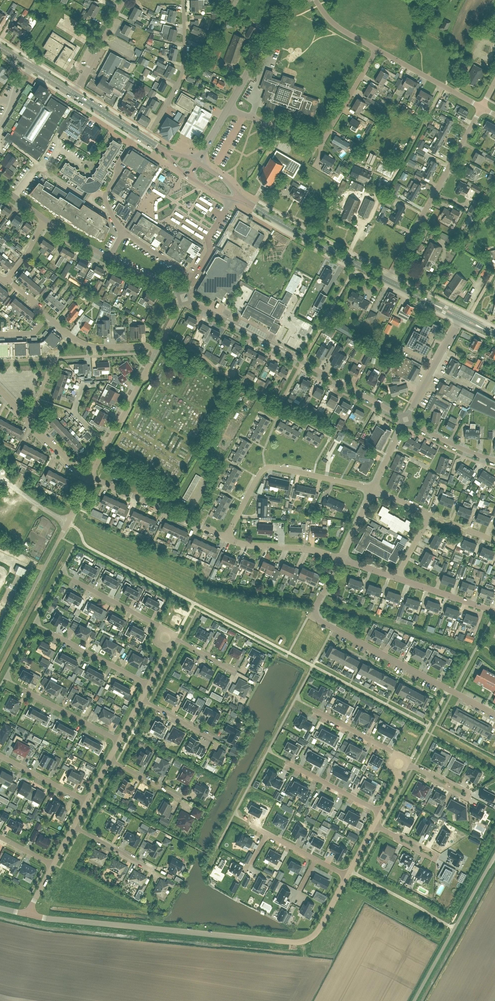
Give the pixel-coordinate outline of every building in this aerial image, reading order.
[(84,3),(90,4),(91,5),(89,9),(97,12),(99,7),(96,6),(98,2),(94,1),(90,0),(85,0),(84,3)] [(140,10),(135,7),(132,12),(138,15),(145,19),(146,16),(141,13),(142,11),(140,10)] [(166,15),(175,17),(176,11),(175,11),(175,8),(170,7),(169,9),(167,9),(166,15)] [(84,10),(81,16),(86,18),(88,14),(94,17),(97,12),(89,9),(88,12),(84,10)] [(135,21),(138,15),(132,12),(129,17),(135,21)] [(175,17),(166,15),(165,14),(164,20),(167,21),(173,23),(175,17)] [(21,24),(24,19),(21,17),(16,24),(13,22),(9,29),(15,33),(21,24)] [(29,22),(24,19),(21,24),(15,33),(21,37),(26,30),(29,32),(32,27),(31,27),(31,28),(27,26),(29,22)] [(446,32),(451,22),(445,19),(440,28),(446,32)] [(196,34),(199,28),(197,27),(198,24),(198,20),(195,20),(195,22),(191,22),(191,26),(193,26),(191,32),(196,34)] [(136,27),(129,24),(128,26),(125,25),(121,32),(127,35),(130,29),(134,31),(136,27)] [(199,28),(196,34),(202,36),(203,34),(205,35),(209,26),(205,24),(203,30),(199,28)] [(162,29),(162,32),(165,33),(169,34),(175,36),(177,30),(172,29),(172,27),(163,25),(162,29)] [(251,39),(257,28),(251,25),(245,36),(251,39)] [(52,32),(43,47),(47,50),(44,54),(55,61),(54,62),(62,67),(63,66),(66,68),(69,63),(68,63),(69,62),(70,62),(72,59),(71,58),(74,54),(73,53),(76,49),(68,44),(69,42),(58,35),(52,32)] [(165,33),(162,32),(161,33),(161,36),(164,36),(164,39),(168,40),(174,42),(175,36),(169,34),(165,33)] [(230,46),(240,50),(244,38),(234,34),(230,46)] [(224,60),(229,62),(228,64),(230,64),(231,63),(236,65),(241,50),(240,50),(230,46),(229,46),(224,60)] [(219,57),(221,50),(218,49),(215,48),(208,67),(214,69),(216,65),(219,57)] [(143,66),(146,60),(141,57),(138,63),(143,66)] [(158,66),(172,73),(175,68),(169,65),(167,64),(166,66),(157,61),(156,64),(158,66)] [(480,80),(484,72),(485,70),(474,65),(469,74),(470,75),(467,82),(475,86),(478,79),(480,80)] [(1,66),(0,66),(0,80),(5,83),(8,78),(3,74),(6,70),(5,69),(4,68),(3,67),(2,67),(1,66)] [(169,79),(172,73),(158,66),(155,71),(164,75),(164,76),(169,79)] [(378,75),(386,80),(389,75),(394,78),(396,75),(386,69),(384,71),(381,70),(378,75)] [(282,81),(276,80),(271,78),(273,72),(267,70),(263,81),(268,83),(263,100),(268,102),(266,107),(283,113),(285,108),(302,114),(302,112),(313,116),(319,100),(302,95),(304,89),(293,85),(295,80),(284,76),(282,81)] [(383,85),(386,80),(378,75),(375,80),(379,83),(378,86),(384,89),(387,91),(388,88),(383,85)] [(408,88),(412,80),(407,77),(404,81),(402,80),(398,87),(397,89),(400,90),(400,89),(403,91),(405,87),(408,88)] [(218,80),(216,79),(214,78),(212,82),(216,84),(222,88),(225,84),(218,80)] [(410,96),(413,98),(416,93),(418,89),(415,87),(418,83),(412,80),(408,88),(405,92),(411,95),(410,96)] [(123,88),(127,91),(132,83),(128,81),(123,88)] [(162,92),(167,84),(162,81),(160,84),(155,82),(152,87),(157,90),(158,89),(162,92)] [(50,98),(46,95),(48,92),(48,89),(39,84),(38,87),(34,84),(33,87),(28,83),(21,93),(22,94),(17,101),(18,102),(13,109),(14,110),(9,117),(10,118),(5,125),(6,126),(3,130),(4,130),(9,133),(7,138),(11,141),(39,161),(56,132),(60,134),(66,125),(65,124),(73,112),(73,111),(69,108),(68,109),(67,108),(67,107),(59,103),(59,102),(51,98),(51,97),(50,98)] [(384,89),(378,86),(375,84),(374,87),(369,84),(366,89),(374,94),(377,96),(379,92),(380,90),(383,92),(384,89)] [(147,94),(151,89),(145,86),(142,91),(147,94)] [(148,95),(153,98),(156,92),(151,89),(148,95)] [(371,99),(374,94),(366,89),(363,95),(368,97),(366,100),(372,103),(382,109),(383,106),(371,99)] [(422,101),(426,93),(421,90),(418,94),(416,93),(413,98),(411,102),(413,103),(416,98),(422,101)] [(200,97),(205,99),(206,98),(214,103),(217,96),(209,92),(208,93),(204,91),(200,97)] [(130,103),(133,97),(130,95),(126,93),(124,97),(125,98),(123,101),(118,108),(124,112),(130,103)] [(194,133),(199,136),(211,114),(199,107),(201,104),(181,93),(175,104),(191,113),(181,132),(191,138),(194,133)] [(426,93),(422,101),(425,103),(423,106),(425,107),(424,109),(427,111),(432,102),(429,100),(431,96),(426,93)] [(130,103),(124,112),(130,116),(135,109),(136,109),(140,103),(136,101),(137,99),(133,97),(130,103)] [(372,103),(366,100),(364,98),(362,101),(358,98),(355,104),(363,108),(364,105),(367,107),(369,105),(378,110),(380,112),(382,109),(372,103)] [(141,108),(149,113),(151,108),(154,110),(158,102),(153,99),(149,106),(148,105),(146,108),(142,106),(141,108)] [(444,106),(446,103),(442,100),(438,107),(443,109),(444,106)] [(360,113),(363,108),(355,104),(352,109),(356,111),(354,114),(363,119),(365,116),(360,113)] [(465,117),(468,112),(461,108),(461,107),(457,105),(456,107),(460,109),(458,113),(465,117)] [(146,117),(149,113),(141,108),(137,114),(136,117),(139,119),(138,120),(145,125),(147,122),(149,123),(151,120),(149,119),(146,117)] [(74,112),(73,112),(65,124),(66,125),(60,134),(61,135),(63,131),(71,136),(69,139),(73,142),(75,138),(76,139),(88,121),(74,112)] [(445,127),(450,130),(453,126),(451,125),(453,121),(441,115),(440,117),(444,119),(446,120),(445,122),(447,123),(445,127)] [(168,119),(161,131),(164,133),(163,136),(165,138),(166,139),(167,139),(168,139),(168,138),(169,137),(172,133),(173,134),(179,125),(167,118),(166,119),(167,119),(167,118),(168,119)] [(356,132),(358,128),(357,128),(360,124),(364,126),(366,122),(358,118),(357,120),(352,118),(349,123),(353,125),(351,129),(356,132)] [(488,130),(487,131),(485,134),(488,135),(490,131),(494,125),(487,121),(484,127),(488,130)] [(445,127),(442,125),(440,129),(441,130),(440,132),(433,128),(433,130),(445,137),(447,133),(448,134),(450,130),(445,127)] [(101,130),(94,126),(91,130),(89,129),(90,128),(86,126),(81,134),(83,135),(80,139),(88,144),(89,141),(88,140),(90,137),(95,141),(99,135),(98,135),(101,130)] [(443,140),(445,137),(433,130),(431,132),(435,134),(436,135),(433,140),(442,145),(444,141),(443,140)] [(336,135),(333,140),(332,141),(333,142),(332,144),(339,152),(344,148),(346,149),(350,143),(344,140),(344,141),(341,139),(341,138),(336,135)] [(417,146),(421,149),(425,142),(421,139),(417,146)] [(82,193),(84,190),(85,188),(87,188),(88,187),(94,186),(95,186),(97,185),(99,187),(102,188),(106,182),(103,180),(102,183),(101,182),(108,170),(106,169),(122,144),(121,144),(122,142),(118,140),(117,142),(113,140),(100,160),(98,162),(100,164),(91,177),(90,179),(88,179),(87,178),(76,171),(77,169),(65,162),(60,170),(59,169),(59,170),(60,171),(70,178),(69,179),(80,187),(80,188),(77,186),(76,188),(82,193)] [(431,144),(433,145),(432,147),(425,144),(424,145),(436,152),(438,148),(440,149),(442,145),(433,140),(431,144)] [(415,152),(423,157),(426,153),(417,148),(415,152)] [(130,209),(131,210),(159,167),(159,165),(155,163),(153,163),(131,149),(129,149),(128,151),(121,161),(140,173),(138,177),(130,173),(131,172),(126,168),(112,191),(118,195),(128,201),(125,206),(119,203),(114,210),(116,212),(115,213),(125,219),(128,214),(127,214),(130,209)] [(286,157),(277,152),(274,158),(274,159),(273,159),(271,158),(266,167),(264,166),(262,169),(264,170),(259,179),(263,181),(263,182),(266,184),(267,183),(271,186),(276,177),(278,178),(280,175),(278,174),(283,165),(282,165),(283,164),(285,165),(281,171),(293,178),(301,164),(301,165),(286,156),(286,157)] [(481,164),(485,157),(481,155),(476,152),(472,159),(481,164)] [(14,174),(17,169),(11,165),(16,159),(8,153),(1,163),(6,168),(2,173),(9,178),(13,173),(14,174)] [(325,163),(322,170),(329,174),(332,170),(329,169),(331,167),(336,160),(332,158),(333,157),(330,153),(328,155),(325,154),(321,161),(325,163)] [(367,162),(373,164),(377,156),(371,153),(367,162)] [(494,160),(494,159),(494,158),(487,154),(485,158),(493,163),(494,160)] [(427,168),(434,172),(437,168),(435,167),(437,163),(430,159),(427,163),(429,164),(427,168)] [(391,178),(395,171),(378,162),(374,169),(391,178)] [(367,184),(372,173),(354,165),(350,175),(358,178),(357,180),(367,184)] [(473,179),(476,174),(478,176),(482,170),(476,166),(474,170),(468,167),(464,174),(470,178),(470,177),(473,179)] [(431,175),(432,176),(434,172),(427,168),(425,171),(423,170),(422,173),(417,170),(414,176),(421,180),(423,176),(429,179),(431,175)] [(400,178),(405,181),(408,174),(403,172),(400,178)] [(344,176),(340,174),(338,178),(335,176),(333,179),(340,183),(344,176)] [(55,214),(56,213),(59,215),(60,214),(62,215),(61,217),(62,218),(63,218),(65,219),(66,220),(67,221),(68,221),(69,220),(71,221),(71,222),(74,224),(73,225),(74,226),(75,227),(76,228),(78,228),(79,229),(80,230),(81,228),(86,231),(85,233),(86,233),(88,234),(89,235),(90,235),(91,236),(93,237),(93,235),(99,238),(98,239),(102,241),(107,231),(109,227),(105,224),(108,219),(83,203),(82,205),(81,204),(80,203),(76,201),(77,199),(74,198),(73,199),(67,195),(68,194),(55,186),(46,180),(43,185),(42,184),(44,180),(42,178),(39,182),(28,195),(32,197),(33,196),(38,200),(37,201),(38,202),(39,203),(40,204),(41,204),(42,205),(43,206),(44,205),(49,208),(48,210),(50,210),(51,211),(52,212),(53,213),(54,214),(55,214)] [(300,201),(305,191),(298,187),(300,185),(293,181),(291,186),(293,187),(290,193),(294,196),(293,197),(300,201)] [(410,189),(419,194),(421,190),(419,189),(421,185),(414,181),(412,185),(412,186),(410,189)] [(467,193),(470,187),(460,181),(457,188),(456,190),(455,191),(456,193),(457,194),(458,194),(459,194),(460,193),(461,190),(467,193)] [(363,191),(365,187),(357,183),(355,188),(363,191)] [(471,189),(479,193),(481,188),(473,184),(471,189)] [(396,196),(400,188),(395,185),(391,193),(396,196)] [(416,198),(419,194),(410,189),(408,193),(405,197),(413,201),(415,197),(416,198)] [(392,205),(396,198),(390,195),(386,202),(392,205)] [(356,213),(359,206),(360,202),(349,197),(344,209),(346,210),(342,218),(350,222),(354,212),(356,213)] [(368,218),(375,202),(367,198),(365,203),(364,202),(359,214),(368,218)] [(478,212),(481,206),(473,202),(468,210),(476,215),(478,212)] [(397,213),(403,216),(405,212),(403,211),(405,207),(398,203),(396,207),(399,209),(397,213)] [(0,208),(2,210),(1,212),(3,214),(4,213),(7,215),(11,211),(5,206),(4,206),(2,205),(0,208)] [(451,212),(445,208),(441,215),(444,217),(442,220),(446,222),(448,219),(451,221),(453,216),(457,218),(460,213),(453,209),(451,212)] [(227,230),(260,250),(270,233),(271,232),(251,220),(253,218),(250,216),(249,219),(238,212),(227,230)] [(386,224),(388,220),(383,217),(385,214),(381,212),(377,220),(381,222),(381,221),(386,224)] [(489,215),(486,212),(479,219),(482,222),(489,215)] [(174,236),(141,216),(137,213),(133,220),(132,219),(126,228),(130,230),(151,244),(154,238),(163,244),(161,247),(165,250),(174,236)] [(401,220),(403,216),(397,213),(395,217),(392,215),(390,219),(397,223),(399,219),(401,220)] [(17,230),(18,228),(24,221),(22,219),(16,215),(10,223),(16,227),(15,228),(17,230)] [(24,221),(18,228),(21,230),(21,229),(27,233),(32,227),(26,222),(24,221)] [(249,269),(260,250),(227,230),(220,242),(222,249),(218,256),(215,257),(214,258),(241,274),(246,266),(249,269)] [(439,237),(447,241),(449,236),(441,232),(439,237)] [(200,247),(179,234),(177,236),(176,235),(174,239),(175,240),(166,254),(179,262),(186,251),(190,253),(186,260),(190,263),(196,254),(199,255),(200,253),(197,252),(200,247)] [(43,239),(40,246),(53,251),(56,244),(43,239)] [(420,251),(424,244),(419,242),(415,249),(420,251)] [(432,248),(434,244),(431,242),(419,265),(425,268),(429,259),(431,256),(430,255),(434,249),(432,248)] [(429,259),(425,268),(429,271),(430,270),(432,271),(434,268),(431,267),(434,262),(435,262),(442,248),(434,244),(432,248),(434,249),(430,255),(431,256),(429,259)] [(73,260),(77,254),(68,249),(66,251),(62,249),(60,252),(63,254),(62,256),(59,254),(55,260),(58,262),(57,264),(62,266),(63,264),(65,265),(67,262),(65,260),(67,257),(73,260)] [(6,260),(1,266),(6,270),(8,267),(10,269),(15,264),(13,262),(11,264),(8,261),(9,260),(7,258),(6,260)] [(81,270),(79,274),(84,277),(88,268),(85,267),(88,262),(81,258),(78,263),(76,267),(81,270)] [(230,293),(241,274),(214,258),(206,272),(207,273),(206,275),(205,274),(196,290),(213,299),(215,296),(222,300),(227,291),(230,293)] [(90,269),(87,275),(92,278),(94,275),(100,278),(101,275),(104,270),(96,266),(93,271),(90,269)] [(328,285),(331,279),(329,277),(332,271),(325,267),(320,278),(323,279),(322,282),(328,285)] [(22,283),(27,276),(24,274),(26,272),(23,271),(17,279),(22,283)] [(113,284),(117,277),(112,274),(109,280),(108,279),(105,285),(108,286),(110,282),(113,284)] [(294,274),(285,290),(293,294),(302,278),(294,274)] [(459,294),(460,292),(467,281),(457,274),(447,287),(448,288),(444,293),(453,300),(458,294),(459,294)] [(27,286),(32,280),(27,276),(22,283),(27,286)] [(117,277),(113,284),(117,285),(113,292),(117,294),(122,286),(119,285),(122,280),(117,277)] [(37,284),(36,284),(32,280),(27,286),(32,290),(37,284)] [(42,282),(39,280),(36,284),(37,284),(32,290),(37,294),(38,292),(41,295),(47,288),(43,286),(41,288),(39,286),(42,282)] [(130,293),(134,286),(129,284),(126,289),(125,289),(122,294),(124,295),(127,291),(130,293)] [(104,287),(102,286),(96,297),(104,301),(108,293),(106,292),(103,297),(100,295),(104,287)] [(134,286),(130,293),(134,294),(131,299),(134,301),(137,295),(136,294),(139,289),(134,286)] [(10,297),(7,295),(8,293),(3,289),(0,293),(0,296),(1,297),(0,299),(0,301),(1,302),(2,301),(5,304),(10,297)] [(246,307),(242,315),(242,316),(249,319),(251,316),(271,327),(269,330),(276,334),(281,325),(277,323),(287,305),(281,302),(280,302),(280,301),(282,301),(281,302),(287,305),(292,295),(287,292),(282,300),(280,299),(279,298),(278,300),(271,296),(270,298),(256,290),(248,304),(246,303),(244,306),(246,307)] [(48,304),(54,297),(51,295),(53,292),(51,291),(43,300),(48,304)] [(358,294),(353,291),(348,299),(352,301),(352,300),(360,304),(359,306),(366,310),(370,303),(363,299),(365,296),(359,293),(358,294)] [(390,293),(388,292),(386,295),(385,296),(385,297),(385,298),(383,301),(382,302),(382,303),(382,304),(378,310),(389,315),(393,307),(398,298),(393,296),(394,294),(391,292),(390,292),(390,293)] [(464,301),(468,303),(472,295),(468,292),(464,301)] [(152,304),(155,298),(147,293),(143,299),(141,298),(138,302),(143,305),(145,300),(152,304)] [(320,308),(327,297),(321,294),(314,305),(320,308)] [(53,308),(59,301),(56,299),(58,296),(56,295),(54,297),(48,304),(53,308)] [(15,308),(20,302),(15,298),(13,300),(10,297),(5,304),(8,306),(10,304),(12,306),(10,309),(12,311),(15,308)] [(59,301),(53,308),(58,312),(64,305),(61,303),(63,300),(61,299),(59,301)] [(20,312),(19,312),(24,306),(20,302),(15,308),(17,310),(15,313),(17,315),(20,312)] [(76,316),(79,312),(75,309),(78,306),(73,302),(68,309),(71,311),(70,313),(69,312),(67,315),(68,316),(66,318),(71,322),(73,319),(74,319),(77,316),(76,316)] [(407,320),(414,307),(407,303),(405,308),(402,306),(398,315),(407,320)] [(24,316),(29,310),(24,306),(19,312),(20,312),(23,315),(22,316),(21,315),(20,317),(22,319),(24,316)] [(24,316),(28,318),(26,320),(30,324),(32,321),(30,319),(34,314),(29,310),(24,316)] [(367,318),(373,321),(374,322),(377,315),(370,311),(367,318)] [(86,333),(89,329),(89,328),(91,325),(88,323),(90,319),(85,316),(79,324),(82,326),(80,329),(86,333)] [(197,320),(189,316),(187,320),(186,319),(183,324),(187,326),(189,323),(194,326),(197,320)] [(398,326),(401,320),(394,316),(391,323),(398,326)] [(98,335),(106,335),(106,328),(109,328),(109,319),(102,320),(102,323),(98,323),(98,335)] [(435,333),(438,326),(437,325),(434,323),(435,321),(432,319),(430,321),(427,320),(422,330),(415,327),(406,345),(426,356),(426,354),(433,342),(431,341),(433,338),(435,333)] [(339,321),(335,327),(352,337),(354,332),(350,330),(351,329),(339,321)] [(205,334),(206,334),(208,335),(210,332),(212,328),(209,327),(203,323),(199,331),(205,334)] [(136,337),(139,337),(141,337),(141,333),(144,332),(144,331),(144,324),(136,324),(136,326),(130,327),(131,337),(132,337),(132,339),(136,339),(136,337)] [(328,327),(326,331),(333,335),(335,331),(328,327)] [(214,329),(214,330),(212,328),(210,332),(208,335),(210,337),(211,336),(214,337),(213,338),(217,340),(220,333),(214,329)] [(117,339),(125,339),(124,329),(115,330),(115,338),(117,339)] [(62,338),(52,330),(43,341),(41,342),(12,343),(12,344),(9,344),(9,343),(0,344),(0,355),(5,355),(5,356),(10,356),(10,355),(13,355),(13,356),(17,355),(17,354),(23,354),(23,355),(32,355),(32,354),(38,353),(38,355),(42,354),(42,352),(47,352),(48,351),(51,348),(53,349),(55,346),(55,345),(58,340),(59,341),(62,338)] [(228,352),(234,341),(229,338),(229,340),(225,338),(222,342),(226,344),(223,349),(228,352),(229,352),(228,352)] [(477,350),(481,342),(475,338),(470,346),(471,346),(470,348),(473,350),(474,348),(477,350)] [(191,339),(188,344),(188,345),(191,346),(199,351),(201,348),(194,344),(196,341),(191,339)] [(228,352),(229,352),(231,353),(232,351),(238,355),(242,347),(239,345),(239,344),(234,341),(228,352)] [(331,354),(335,347),(330,344),(327,348),(322,345),(316,355),(323,359),(328,352),(331,354)] [(340,367),(346,356),(341,353),(343,348),(338,345),(334,351),(337,353),(331,364),(336,366),(337,365),(340,367)] [(251,364),(257,353),(255,352),(248,348),(246,353),(249,355),(249,356),(252,358),(254,359),(251,364)] [(493,348),(491,353),(487,351),(485,354),(489,356),(494,359),(494,348),(493,348)] [(221,364),(227,354),(223,352),(218,362),(219,363),(221,364)] [(257,353),(251,364),(255,366),(257,361),(259,362),(260,360),(263,362),(266,357),(259,354),(257,353)] [(411,360),(399,354),(398,353),(389,370),(409,381),(411,379),(414,380),(417,373),(418,373),(420,369),(422,365),(412,359),(411,360)] [(366,365),(371,357),(366,355),(362,363),(366,365)] [(486,377),(476,371),(452,358),(447,367),(448,368),(446,372),(452,375),(456,377),(458,374),(481,386),(486,377)] [(471,367),(473,362),(465,358),(463,363),(471,367)] [(121,372),(123,374),(117,378),(121,383),(126,379),(124,376),(132,370),(127,361),(118,367),(119,368),(118,369),(120,372),(121,372)] [(94,375),(99,375),(99,370),(109,370),(108,362),(97,363),(97,369),(93,369),(94,375)] [(276,373),(279,367),(277,366),(278,364),(275,362),(274,364),(271,362),(268,367),(272,369),(271,370),(274,372),(276,373)] [(87,370),(87,363),(78,364),(74,364),(75,369),(78,369),(79,371),(78,371),(77,373),(77,374),(78,375),(80,375),(81,374),(80,372),(87,372),(87,378),(91,378),(90,370),(87,370)] [(357,376),(359,371),(361,368),(358,366),(354,364),(350,372),(357,376)] [(279,367),(276,373),(278,374),(279,374),(282,376),(282,375),(286,377),(288,372),(285,370),(286,368),(283,367),(282,369),(279,367)] [(66,381),(67,378),(70,379),(73,373),(65,370),(64,374),(60,373),(59,375),(59,376),(58,378),(58,379),(66,381)] [(253,380),(255,375),(248,371),(246,376),(253,380)] [(376,379),(379,375),(373,372),(370,376),(367,381),(375,386),(378,380),(376,379)] [(69,382),(66,381),(58,379),(57,381),(57,382),(56,384),(56,385),(64,387),(65,383),(67,383),(66,384),(68,385),(69,382)] [(307,381),(304,379),(301,384),(297,383),(294,390),(297,392),(299,389),(299,390),(303,389),(304,389),(303,390),(306,391),(307,388),(308,388),(311,383),(310,383),(311,381),(308,380),(307,381)] [(491,380),(486,389),(491,392),(494,394),(494,382),(491,380)] [(446,386),(446,385),(440,381),(436,390),(456,400),(457,401),(459,398),(470,404),(469,407),(494,417),(494,401),(477,391),(475,394),(457,385),(457,386),(455,386),(451,383),(449,388),(446,386)] [(106,394),(117,399),(119,394),(114,391),(116,387),(107,383),(105,389),(108,391),(106,394)] [(408,390),(407,384),(398,387),(397,385),(390,387),(390,389),(392,395),(400,393),(399,392),(408,390)] [(67,388),(64,387),(56,385),(55,387),(54,389),(54,390),(62,393),(63,389),(65,389),(64,390),(66,391),(67,388)] [(321,400),(323,396),(322,395),(324,391),(318,387),(313,395),(321,400)] [(65,394),(62,393),(54,390),(53,393),(52,395),(52,396),(52,397),(60,399),(61,396),(64,397),(65,394)] [(114,404),(117,399),(106,394),(105,396),(102,395),(98,401),(107,405),(108,402),(114,404)] [(334,409),(337,403),(336,403),(339,399),(332,395),(329,400),(327,405),(334,409)] [(435,395),(428,408),(429,408),(433,411),(434,411),(437,412),(438,408),(440,409),(441,408),(444,410),(448,412),(449,409),(451,404),(436,395),(435,395)] [(347,413),(351,406),(343,401),(341,406),(338,405),(334,411),(339,414),(341,410),(347,413)] [(97,416),(105,420),(108,415),(102,411),(104,408),(96,405),(95,408),(100,410),(97,416)] [(433,411),(434,411),(432,421),(439,423),(441,412),(439,412),(440,409),(438,408),(437,412),(434,411),(433,411)] [(361,420),(365,413),(357,409),(354,413),(352,412),(349,417),(354,420),(356,415),(358,416),(357,418),(361,420)] [(54,427),(59,422),(56,419),(58,417),(55,414),(52,416),(54,418),(49,423),(54,427)] [(259,423),(266,428),(270,421),(259,415),(258,417),(261,419),(259,423)] [(102,426),(105,420),(97,416),(94,421),(91,419),(89,422),(95,425),(96,422),(102,426)] [(448,421),(446,426),(453,430),(455,425),(455,424),(457,419),(451,416),(448,421)] [(64,426),(63,426),(62,424),(65,421),(62,419),(59,422),(54,427),(58,432),(64,426)] [(283,433),(287,425),(289,422),(287,420),(285,424),(280,421),(276,429),(283,433)] [(7,431),(11,424),(9,423),(8,422),(6,421),(6,422),(5,421),(2,428),(7,431)] [(266,428),(259,423),(255,421),(254,424),(258,426),(255,430),(263,434),(266,428)] [(465,438),(472,438),(473,423),(471,423),(470,428),(465,428),(465,438)] [(13,434),(16,427),(14,426),(14,425),(12,424),(11,424),(7,431),(11,433),(9,436),(12,437),(13,434)] [(68,431),(65,428),(66,427),(67,427),(68,426),(66,424),(63,426),(64,426),(58,432),(62,436),(68,431)] [(287,425),(283,433),(290,436),(294,429),(296,425),(294,424),(292,427),(287,425)] [(372,434),(386,441),(388,438),(387,438),(391,431),(387,428),(386,430),(377,425),(373,432),(371,432),(371,433),(372,434)] [(13,434),(16,436),(15,438),(20,441),(22,438),(19,437),(22,430),(16,427),(13,434)] [(67,441),(72,435),(70,433),(73,430),(71,428),(68,431),(62,436),(67,441)] [(263,434),(255,430),(252,428),(250,431),(254,432),(251,437),(259,441),(263,434)] [(300,428),(298,431),(294,429),(290,436),(297,440),(303,429),(300,428)] [(308,431),(304,438),(311,442),(315,435),(317,431),(315,430),(313,433),(308,431)] [(87,440),(91,437),(86,432),(82,435),(80,438),(82,439),(84,437),(87,440)] [(71,445),(76,440),(74,437),(77,435),(75,433),(72,435),(67,441),(71,445)] [(322,434),(320,437),(315,435),(311,442),(318,446),(324,435),(322,434)] [(382,448),(386,441),(372,434),(368,442),(375,446),(375,447),(380,450),(382,448)] [(408,437),(404,445),(411,449),(415,441),(411,439),(412,435),(410,434),(408,437)] [(240,446),(247,450),(251,443),(240,437),(239,440),(242,441),(240,446)] [(411,449),(418,452),(419,451),(422,445),(418,442),(419,438),(417,437),(415,441),(411,449)] [(426,454),(430,447),(426,444),(427,440),(425,439),(423,443),(422,445),(419,451),(426,454)] [(80,445),(81,445),(76,440),(71,445),(75,450),(77,448),(79,449),(80,450),(82,448),(82,447),(80,445)] [(433,444),(432,443),(430,447),(426,454),(433,458),(437,450),(432,448),(433,444)] [(26,454),(30,447),(24,444),(23,447),(20,445),(16,452),(19,454),(21,451),(26,454)] [(247,450),(240,446),(237,444),(235,446),(239,448),(236,453),(244,457),(247,450)] [(361,457),(359,461),(363,463),(359,470),(366,474),(374,460),(365,455),(368,449),(361,445),(359,449),(363,451),(359,456),(361,457)] [(363,451),(359,449),(357,453),(344,446),(340,453),(351,459),(352,457),(359,461),(361,457),(359,456),(363,451)] [(32,457),(35,450),(30,447),(26,454),(24,457),(30,460),(32,457)] [(37,460),(41,453),(35,450),(32,457),(35,458),(33,461),(36,462),(37,460)] [(232,459),(240,464),(244,457),(236,453),(233,451),(231,453),(235,455),(232,459)] [(41,453),(37,460),(43,462),(47,455),(41,453)] [(405,457),(397,454),(394,461),(402,464),(406,466),(406,464),(403,462),(405,457)] [(450,459),(441,456),(439,464),(447,466),(451,468),(452,465),(448,464),(450,459)] [(402,464),(394,461),(391,468),(402,473),(403,472),(400,469),(402,464)] [(460,480),(468,467),(461,463),(456,472),(460,474),(458,478),(460,480)] [(447,466),(439,464),(436,471),(444,474),(448,475),(449,473),(445,471),(447,466)] [(230,474),(238,478),(242,471),(231,465),(230,467),(233,469),(230,474)] [(474,471),(468,467),(460,480),(462,481),(464,477),(468,480),(474,471)] [(51,479),(54,472),(48,469),(45,476),(48,478),(46,482),(49,483),(51,479)] [(481,487),(489,474),(483,470),(478,479),(482,481),(479,485),(481,487)] [(437,475),(429,471),(426,478),(434,482),(437,484),(438,482),(435,479),(437,475)] [(56,482),(60,475),(54,472),(51,479),(56,482)] [(238,478),(230,474),(227,472),(226,474),(229,476),(227,480),(234,485),(238,478)] [(402,475),(394,472),(391,479),(399,482),(399,483),(402,484),(403,483),(400,480),(402,475)] [(489,474),(481,487),(483,488),(486,484),(490,487),(494,479),(494,478),(489,474)] [(62,485),(65,478),(60,475),(56,482),(62,485)] [(279,487),(280,479),(271,477),(270,481),(267,480),(265,489),(270,490),(271,485),(279,487)] [(65,478),(62,485),(67,488),(71,481),(65,478)] [(423,485),(430,489),(434,491),(435,489),(432,486),(434,482),(426,478),(423,485)] [(234,485),(227,480),(223,479),(222,481),(225,483),(223,487),(230,492),(234,485)] [(280,479),(279,487),(287,489),(285,494),(290,495),(292,486),(289,485),(290,481),(280,479)] [(400,489),(397,487),(399,483),(399,482),(391,479),(387,486),(399,491),(400,489)] [(305,495),(307,487),(297,485),(297,489),(294,488),(291,497),(296,498),(297,493),(305,495)] [(430,489),(423,485),(419,492),(427,496),(430,489)] [(307,487),(305,495),(313,497),(312,502),(315,503),(317,498),(318,493),(315,493),(316,489),(307,487)] [(445,505),(450,492),(447,491),(446,494),(447,495),(447,497),(442,495),(444,490),(441,489),(438,496),(441,498),(439,502),(445,505)] [(428,503),(425,500),(427,496),(419,492),(416,499),(424,503),(427,505),(428,503)] [(450,492),(445,505),(451,507),(454,500),(450,498),(451,496),(452,496),(453,494),(450,492)] [(18,505),(20,501),(5,493),(3,497),(6,499),(4,501),(11,505),(12,502),(18,505)] [(221,502),(229,506),(232,499),(222,493),(220,495),(224,497),(221,502)] [(105,509),(107,504),(111,497),(105,495),(102,502),(101,503),(104,505),(102,508),(105,509)] [(113,507),(116,500),(111,497),(107,504),(111,506),(109,508),(112,509),(113,507)] [(345,504),(329,497),(328,499),(325,498),(322,504),(326,505),(326,504),(332,507),(331,509),(331,510),(333,511),(334,511),(335,509),(342,511),(345,504)] [(258,503),(258,507),(267,507),(271,507),(271,505),(270,503),(267,503),(267,498),(259,498),(259,503),(258,503)] [(117,513),(122,502),(116,500),(113,507),(116,508),(114,512),(117,513)] [(229,506),(221,502),(218,500),(216,502),(220,504),(217,508),(225,513),(229,506)] [(463,515),(468,503),(465,501),(463,504),(465,505),(464,507),(460,505),(457,513),(463,515)] [(130,509),(127,508),(128,505),(122,502),(117,513),(120,515),(126,517),(130,509)] [(468,503),(463,515),(469,518),(471,513),(474,514),(477,508),(476,508),(473,507),(472,510),(467,508),(468,506),(470,507),(471,504),(468,503)] [(388,526),(390,527),(391,527),(394,522),(391,520),(394,515),(388,512),(390,509),(383,505),(378,514),(382,516),(380,520),(388,524),(388,526)] [(213,515),(221,519),(225,513),(217,508),(214,506),(213,509),(216,511),(213,515)] [(266,516),(267,507),(258,507),(258,510),(259,510),(258,516),(264,516),(264,519),(272,520),(272,516),(266,516)] [(91,514),(101,519),(101,518),(102,516),(103,514),(94,510),(93,509),(91,514)] [(482,523),(487,510),(483,509),(482,512),(484,512),(483,514),(479,513),(476,520),(482,523)] [(132,521),(129,528),(133,529),(137,520),(140,513),(134,510),(131,518),(134,519),(133,521),(132,521)] [(487,510),(482,523),(488,525),(491,517),(486,516),(487,514),(489,514),(490,511),(487,510)] [(20,511),(16,520),(28,525),(32,516),(20,511)] [(142,523),(146,516),(140,513),(137,520),(142,523)] [(146,529),(148,525),(151,518),(146,516),(142,523),(146,524),(144,528),(146,529)] [(151,518),(148,525),(151,527),(150,530),(155,533),(158,525),(156,524),(157,521),(151,518)] [(397,523),(394,522),(391,527),(390,527),(390,529),(397,532),(398,530),(403,533),(405,529),(409,531),(413,523),(407,519),(405,522),(399,518),(397,523)] [(168,532),(171,524),(165,522),(164,525),(161,523),(158,529),(161,531),(162,529),(166,531),(165,532),(167,534),(168,532)] [(277,530),(278,522),(273,522),(273,525),(259,524),(259,533),(273,533),(273,530),(277,530)] [(174,534),(177,527),(171,524),(168,532),(171,533),(169,537),(172,539),(174,534)] [(306,531),(306,524),(302,524),(302,528),(290,527),(290,530),(290,534),(302,535),(302,531),(306,531)] [(359,543),(355,549),(358,550),(362,553),(364,549),(366,550),(373,536),(370,535),(374,528),(368,525),(366,530),(367,531),(361,541),(360,540),(359,543)] [(326,537),(327,529),(327,526),(323,526),(323,529),(320,529),(320,528),(312,527),(312,532),(315,533),(315,536),(326,537)] [(179,537),(183,530),(177,527),(174,534),(179,537)] [(183,530),(179,537),(183,538),(181,541),(187,544),(190,536),(187,535),(188,532),(183,530)] [(433,539),(445,546),(446,543),(444,541),(443,543),(441,542),(443,537),(436,533),(433,539)] [(373,536),(366,550),(367,548),(372,551),(373,552),(377,554),(381,547),(379,546),(382,542),(377,539),(377,538),(373,536)] [(193,550),(196,552),(197,548),(201,540),(195,538),(193,541),(190,540),(186,547),(190,549),(192,545),(195,546),(193,550)] [(381,547),(377,554),(382,557),(383,557),(388,560),(392,553),(389,552),(393,544),(383,539),(382,542),(379,546),(381,547)] [(443,549),(445,546),(433,539),(430,545),(437,549),(439,545),(441,546),(440,547),(443,549)] [(465,554),(470,542),(464,539),(461,547),(466,548),(465,551),(463,550),(462,553),(465,554)] [(203,550),(206,543),(201,540),(197,548),(201,549),(199,553),(202,554),(203,550)] [(392,553),(388,560),(389,558),(396,562),(406,545),(398,541),(396,545),(393,544),(389,552),(392,553)] [(470,542),(465,554),(469,555),(470,553),(468,552),(469,550),(473,551),(476,544),(470,542)] [(209,553),(212,545),(206,543),(203,550),(206,552),(205,553),(208,555),(209,553)] [(208,555),(207,556),(210,558),(211,556),(216,559),(219,553),(216,551),(218,548),(212,545),(209,553),(208,555)] [(484,561),(489,549),(483,546),(480,554),(484,556),(484,558),(482,557),(481,560),(484,561)] [(484,561),(487,563),(488,560),(487,559),(488,557),(492,559),(494,552),(494,551),(489,549),(484,561)] [(426,551),(423,557),(435,563),(437,560),(434,559),(433,560),(431,559),(434,555),(426,551)] [(226,568),(227,565),(230,557),(225,554),(222,559),(219,558),(216,565),(219,566),(222,567),(222,566),(226,568)] [(234,572),(237,566),(238,563),(235,562),(236,559),(230,557),(227,565),(230,566),(229,569),(232,570),(231,571),(234,572)] [(433,566),(435,563),(423,557),(420,563),(427,567),(430,562),(432,563),(431,565),(433,566)] [(87,573),(91,566),(88,564),(90,561),(84,558),(81,565),(84,566),(81,570),(87,573)] [(246,569),(250,561),(244,558),(240,566),(240,567),(237,566),(234,572),(237,574),(238,570),(241,571),(243,567),(246,569)] [(266,571),(269,563),(264,560),(260,568),(266,571)] [(253,569),(256,563),(250,561),(246,569),(252,571),(250,575),(253,577),(256,570),(253,569)] [(274,568),(275,566),(269,563),(266,571),(265,573),(266,573),(271,575),(267,584),(270,585),(272,581),(273,579),(276,572),(277,570),(274,568)] [(283,563),(279,574),(276,572),(273,579),(272,581),(275,582),(276,580),(279,574),(280,574),(282,572),(286,573),(289,565),(283,563)] [(91,566),(87,573),(93,576),(95,572),(98,573),(101,568),(96,565),(94,568),(91,566)] [(293,573),(295,568),(289,565),(286,573),(289,575),(288,578),(290,579),(289,583),(292,584),(293,582),(293,581),(296,575),(293,573)] [(303,567),(299,576),(296,575),(293,581),(293,582),(292,584),(294,586),(298,579),(304,581),(305,578),(309,570),(303,567)] [(108,584),(112,577),(109,576),(110,572),(105,569),(102,576),(105,577),(102,581),(108,584)] [(305,578),(308,579),(307,582),(315,585),(319,578),(313,576),(315,572),(309,570),(305,578)] [(447,584),(452,571),(448,570),(447,573),(449,574),(448,576),(444,574),(441,582),(447,584)] [(452,571),(447,584),(453,586),(456,579),(451,577),(452,575),(454,575),(455,573),(452,571)] [(112,577),(108,584),(114,588),(116,583),(119,585),(122,579),(116,577),(115,579),(112,577)] [(352,592),(357,580),(350,577),(348,585),(352,587),(352,589),(350,588),(350,591),(352,592)] [(466,591),(471,578),(467,577),(466,580),(468,580),(467,582),(463,581),(460,589),(466,591)] [(471,578),(466,591),(473,593),(475,585),(471,584),(471,581),(473,582),(474,579),(471,578)] [(357,580),(352,592),(355,593),(356,590),(355,590),(356,588),(360,589),(363,582),(357,580)] [(129,596),(133,588),(129,587),(131,584),(126,581),(123,587),(125,588),(123,592),(129,596)] [(485,597),(490,584),(487,583),(486,586),(487,587),(487,589),(482,587),(479,595),(485,597)] [(371,599),(376,586),(369,584),(367,592),(371,593),(371,595),(370,595),(369,598),(371,599)] [(490,584),(485,597),(492,599),(494,592),(490,590),(491,588),(492,588),(493,586),(490,584)] [(376,586),(371,599),(374,600),(375,597),(374,597),(375,594),(379,596),(382,588),(376,586)] [(133,588),(129,596),(135,599),(136,595),(139,597),(143,589),(138,587),(136,590),(133,588)] [(390,605),(395,593),(388,590),(386,598),(391,600),(390,602),(389,601),(388,604),(390,605)] [(72,602),(76,595),(70,591),(68,596),(65,594),(62,600),(68,602),(68,601),(69,600),(72,602)] [(144,604),(150,607),(154,599),(150,598),(152,595),(146,592),(143,598),(146,599),(144,604)] [(398,602),(401,595),(395,593),(390,605),(393,606),(394,603),(393,603),(394,601),(398,602)] [(76,595),(72,602),(75,603),(74,606),(80,609),(83,604),(79,602),(82,598),(76,595)] [(410,612),(414,599),(408,597),(405,605),(410,606),(409,608),(408,608),(407,611),(410,612)] [(154,599),(150,607),(156,610),(158,605),(160,607),(163,601),(158,599),(157,601),(154,599)] [(414,599),(410,612),(412,613),(413,610),(412,610),(413,607),(418,609),(420,601),(414,599)] [(430,615),(434,602),(428,600),(425,607),(430,609),(429,611),(428,611),(427,614),(430,615)] [(430,615),(431,615),(433,616),(434,613),(433,612),(433,610),(438,612),(441,604),(434,602),(430,615)] [(93,613),(97,606),(91,603),(90,604),(87,603),(82,611),(88,614),(90,611),(93,613)] [(97,606),(93,613),(96,614),(95,617),(100,620),(103,615),(100,613),(103,609),(97,606)] [(449,621),(453,608),(447,606),(444,614),(449,615),(448,618),(447,617),(446,620),(449,621)] [(453,608),(449,621),(452,622),(453,619),(451,619),(452,617),(457,618),(460,611),(453,608)] [(65,626),(69,620),(62,616),(56,612),(50,622),(57,625),(59,622),(62,624),(61,624),(65,626)] [(468,628),(472,615),(466,613),(464,620),(468,622),(467,624),(466,624),(465,627),(468,628)] [(114,624),(118,617),(112,614),(109,619),(106,618),(105,619),(114,624)] [(472,615),(468,628),(471,629),(472,626),(471,625),(471,623),(476,625),(479,617),(472,615)] [(118,617),(114,624),(117,626),(116,628),(121,631),(124,625),(121,624),(123,620),(118,617)] [(80,637),(85,627),(80,624),(74,621),(70,628),(73,629),(73,628),(77,630),(75,634),(80,637)] [(135,635),(138,628),(133,625),(132,626),(129,625),(124,634),(130,637),(131,633),(135,635)] [(85,627),(80,637),(86,639),(89,633),(92,635),(90,637),(93,639),(96,633),(91,630),(85,627)] [(138,628),(135,635),(138,637),(137,639),(142,642),(146,634),(143,633),(144,631),(138,628)] [(209,633),(199,628),(195,636),(205,641),(207,638),(210,640),(214,632),(211,631),(209,633)] [(377,640),(381,632),(376,629),(371,637),(377,640)] [(220,636),(219,635),(220,633),(217,631),(214,638),(217,639),(218,640),(215,645),(219,647),(218,648),(222,650),(224,648),(225,648),(226,645),(225,645),(226,642),(225,642),(227,639),(220,635),(220,636)] [(381,632),(377,640),(382,643),(386,635),(381,632)] [(397,649),(401,641),(396,638),(399,634),(394,632),(391,637),(394,639),(394,640),(391,646),(394,647),(393,648),(396,650),(396,649),(397,649)] [(107,651),(112,641),(109,640),(110,637),(104,634),(101,641),(104,642),(101,648),(107,651)] [(48,656),(52,650),(48,648),(50,645),(41,641),(38,647),(44,650),(42,653),(48,656)] [(112,641),(107,651),(112,654),(116,647),(118,649),(117,651),(120,653),(122,647),(117,644),(112,641)] [(401,641),(397,649),(402,652),(406,644),(401,641)] [(331,657),(336,648),(331,645),(326,654),(331,657)] [(242,652),(232,647),(229,654),(238,659),(240,654),(243,656),(246,650),(243,649),(242,652)] [(416,659),(421,650),(416,647),(411,655),(414,656),(413,657),(416,659)] [(261,671),(262,668),(261,667),(260,666),(265,655),(252,648),(249,654),(255,657),(252,662),(251,663),(250,665),(251,665),(249,668),(256,672),(257,670),(259,671),(261,671)] [(336,659),(340,651),(336,648),(331,657),(331,656),(336,659)] [(421,650),(416,659),(419,660),(420,660),(422,661),(425,655),(427,654),(429,656),(432,650),(428,648),(426,652),(421,650)] [(133,665),(138,655),(133,653),(134,651),(131,649),(128,655),(131,657),(128,662),(133,665)] [(437,667),(441,659),(436,656),(439,652),(434,650),(431,655),(434,657),(435,658),(431,664),(434,665),(433,666),(436,667),(437,667)] [(341,661),(345,653),(340,651),(336,659),(341,661)] [(66,663),(70,657),(62,653),(60,657),(56,655),(53,660),(61,665),(63,661),(66,663)] [(345,664),(350,655),(345,653),(341,661),(345,664)] [(138,655),(133,665),(139,668),(142,662),(145,664),(148,659),(144,657),(144,658),(138,655)] [(350,667),(355,658),(350,656),(350,655),(345,664),(350,666),(349,667),(350,667)] [(191,658),(188,656),(188,657),(187,656),(182,665),(190,670),(188,673),(191,675),(195,667),(192,665),(194,662),(191,660),(192,659),(191,658)] [(441,659),(437,667),(442,670),(446,662),(448,659),(443,656),(441,659)] [(77,661),(70,657),(66,663),(65,666),(75,672),(78,665),(76,664),(77,661)] [(355,658),(350,667),(355,670),(359,661),(355,658)] [(363,675),(368,665),(363,663),(358,672),(363,675)] [(369,676),(373,668),(368,665),(363,675),(364,674),(369,676)] [(206,667),(203,666),(201,669),(198,667),(194,674),(197,676),(199,672),(209,677),(213,671),(210,669),(206,667)] [(93,677),(96,671),(88,667),(86,671),(84,670),(81,675),(84,676),(91,680),(93,677)] [(484,667),(483,668),(481,672),(480,674),(477,673),(476,675),(474,679),(478,681),(483,684),(483,685),(484,684),(493,689),(492,691),(494,692),(494,693),(494,675),(493,674),(493,673),(492,673),(487,671),(487,670),(488,669),(484,667)] [(373,679),(378,671),(373,668),(369,676),(373,679)] [(27,672),(23,669),(22,671),(21,671),(19,674),(20,675),(19,676),(23,678),(23,679),(26,680),(29,682),(32,677),(34,678),(34,679),(38,681),(41,676),(30,671),(29,673),(27,671),(27,672)] [(93,677),(91,680),(99,684),(101,686),(104,681),(102,679),(104,675),(96,671),(93,677)] [(378,681),(383,673),(382,672),(382,673),(378,671),(373,679),(378,681)] [(225,692),(228,686),(226,685),(229,679),(218,673),(214,682),(224,687),(223,690),(225,692)] [(383,684),(387,675),(383,673),(378,681),(383,684)] [(388,686),(392,678),(387,676),(388,675),(387,675),(383,684),(388,686)] [(51,692),(56,683),(50,680),(44,677),(41,683),(43,685),(45,681),(48,683),(45,689),(51,692)] [(392,678),(388,686),(393,689),(397,681),(392,678)] [(250,686),(243,682),(244,681),(240,679),(236,685),(233,683),(229,691),(232,693),(235,689),(240,692),(239,694),(244,697),(250,686)] [(119,691),(122,685),(115,681),(113,685),(110,684),(107,689),(110,690),(111,689),(113,690),(114,688),(119,691)] [(401,694),(406,685),(401,682),(396,691),(401,694)] [(56,683),(51,692),(57,695),(60,689),(63,690),(61,694),(64,696),(67,689),(62,686),(56,683)] [(122,685),(119,691),(125,694),(123,697),(129,700),(132,695),(128,693),(130,689),(122,685)] [(406,696),(410,688),(405,685),(406,685),(401,694),(401,693),(406,696)] [(322,701),(328,689),(322,686),(319,691),(312,688),(309,694),(322,701)] [(77,706),(82,697),(77,694),(79,691),(73,687),(70,691),(71,691),(67,698),(70,699),(71,696),(74,698),(71,703),(77,706)] [(411,698),(415,690),(410,688),(406,696),(411,698)] [(415,701),(420,693),(415,690),(411,698),(415,701)] [(183,695),(180,693),(179,695),(177,694),(175,697),(168,693),(165,699),(164,699),(165,699),(174,704),(176,701),(179,703),(183,695)] [(420,704),(425,695),(424,695),(420,693),(415,701),(420,703),(420,704)] [(425,695),(420,704),(425,707),(430,698),(425,695)] [(82,697),(77,706),(83,709),(86,704),(89,706),(92,699),(87,696),(86,699),(82,697)] [(339,710),(344,702),(338,699),(333,696),(330,702),(335,704),(334,707),(333,707),(334,707),(333,709),(338,711),(339,710)] [(10,697),(5,706),(12,709),(10,712),(16,715),(19,708),(21,704),(18,703),(19,701),(17,700),(18,699),(15,698),(14,699),(10,697)] [(201,707),(205,701),(198,697),(195,703),(187,699),(182,708),(194,714),(198,706),(201,707)] [(349,705),(344,702),(339,710),(338,711),(344,714),(344,713),(345,713),(346,710),(348,712),(351,713),(354,707),(351,706),(349,705),(349,704),(349,705)] [(357,712),(354,718),(359,721),(360,721),(359,720),(364,711),(361,710),(362,708),(357,705),(355,710),(357,712)] [(104,720),(109,711),(110,709),(104,706),(98,717),(104,720)] [(214,725),(220,714),(206,707),(203,713),(209,716),(206,721),(214,725)] [(37,718),(40,712),(32,708),(31,711),(28,710),(25,715),(31,718),(32,716),(37,718)] [(455,719),(458,721),(463,711),(461,710),(457,708),(452,718),(452,717),(455,719)] [(117,724),(121,718),(114,714),(115,712),(110,709),(109,711),(104,720),(109,723),(111,720),(114,721),(114,722),(117,724)] [(360,721),(365,723),(370,714),(367,713),(368,710),(365,709),(364,711),(359,720),(360,721)] [(463,724),(464,724),(469,714),(465,712),(463,711),(458,721),(461,722),(464,723),(463,724)] [(40,712),(37,718),(42,721),(41,723),(46,726),(49,721),(46,719),(48,717),(40,712)] [(376,722),(379,715),(374,713),(372,716),(370,714),(365,723),(365,724),(370,727),(373,720),(376,722)] [(306,720),(308,718),(301,714),(299,718),(298,718),(297,719),(296,719),(295,720),(295,721),(295,722),(295,723),(296,724),(296,725),(302,728),(303,727),(309,730),(312,724),(306,720)] [(472,716),(469,714),(464,724),(467,725),(466,725),(469,727),(475,717),(474,717),(472,716)] [(475,717),(469,727),(472,729),(473,728),(475,730),(480,720),(477,718),(477,719),(475,717)] [(385,735),(390,725),(383,722),(384,721),(380,719),(379,722),(382,724),(378,731),(384,734),(385,735)] [(158,722),(155,720),(151,728),(155,730),(153,733),(162,738),(166,732),(162,730),(165,725),(162,724),(162,723),(159,721),(158,722)] [(484,722),(480,720),(475,730),(476,730),(478,731),(478,732),(481,733),(486,723),(484,722)] [(63,733),(66,727),(59,722),(57,725),(55,724),(52,729),(57,732),(58,730),(63,733)] [(486,723),(481,733),(484,735),(484,734),(487,736),(492,726),(488,724),(488,725),(486,724),(486,723)] [(12,728),(5,724),(0,732),(0,742),(3,744),(12,728)] [(233,727),(227,724),(224,730),(230,733),(227,740),(233,743),(234,744),(235,743),(241,731),(233,727)] [(390,725),(385,735),(386,736),(386,735),(392,738),(395,731),(398,733),(400,730),(397,728),(396,729),(390,725)] [(66,727),(63,733),(68,735),(67,737),(73,740),(75,735),(73,733),(74,731),(66,727)] [(325,742),(330,732),(323,728),(320,732),(317,730),(314,736),(325,742)] [(183,733),(176,730),(173,731),(172,733),(168,732),(164,739),(170,743),(172,739),(175,741),(175,742),(177,744),(179,743),(180,741),(180,739),(183,733)] [(330,732),(325,742),(335,747),(338,742),(335,740),(337,736),(330,732)] [(19,752),(25,742),(22,740),(23,738),(16,734),(13,741),(16,743),(13,749),(19,752)] [(90,747),(93,741),(85,737),(84,739),(81,738),(78,743),(83,746),(85,744),(90,747)] [(202,756),(205,749),(197,745),(199,741),(191,737),(185,748),(193,752),(194,751),(202,756)] [(25,742),(19,752),(25,755),(28,749),(32,751),(35,745),(28,741),(27,743),(25,742)] [(93,741),(90,747),(95,749),(94,751),(99,754),(102,749),(99,747),(101,745),(93,741)] [(297,749),(300,750),(302,745),(297,742),(295,745),(288,741),(285,748),(294,753),(297,749)] [(351,755),(356,746),(354,744),(353,743),(351,742),(348,746),(343,743),(340,749),(351,755)] [(240,746),(235,743),(234,744),(233,743),(231,748),(237,751),(240,746)] [(356,746),(351,755),(351,756),(362,762),(366,756),(361,753),(363,748),(361,747),(359,747),(356,746)] [(223,756),(225,751),(220,748),(217,753),(214,751),(210,759),(220,764),(224,757),(223,756)] [(231,748),(229,752),(233,754),(232,755),(236,757),(238,752),(231,748)] [(313,764),(318,754),(311,751),(312,750),(309,748),(307,751),(310,753),(306,760),(312,763),(313,764)] [(142,764),(144,760),(147,762),(152,752),(147,749),(145,753),(141,751),(136,761),(142,764)] [(45,766),(50,757),(47,755),(48,752),(43,750),(39,756),(42,758),(39,763),(45,766)] [(446,757),(435,752),(432,759),(442,764),(445,760),(448,761),(451,755),(448,753),(446,757)] [(318,754),(313,764),(314,764),(320,767),(324,760),(327,762),(328,758),(325,757),(325,758),(318,754)] [(373,754),(368,764),(372,766),(373,764),(379,767),(383,759),(373,754)] [(50,757),(45,766),(51,770),(54,764),(57,766),(61,759),(56,756),(54,759),(50,757)] [(459,774),(464,764),(455,759),(456,758),(453,756),(450,762),(453,763),(450,769),(459,774)] [(163,775),(169,763),(162,759),(159,764),(156,762),(153,767),(156,769),(155,771),(163,775)] [(338,777),(339,778),(344,768),(338,765),(338,764),(335,762),(333,765),(336,767),(333,774),(339,777),(338,777)] [(210,764),(208,767),(216,772),(218,768),(210,764)] [(72,780),(76,772),(74,771),(75,768),(70,765),(69,767),(68,770),(67,771),(70,772),(67,778),(72,780)] [(184,766),(181,772),(178,776),(177,778),(178,779),(179,780),(185,783),(188,782),(194,771),(184,766)] [(351,772),(344,768),(339,778),(340,778),(341,778),(347,781),(350,774),(353,776),(355,773),(352,771),(351,772)] [(475,771),(469,768),(466,774),(471,777),(470,779),(477,783),(479,779),(480,778),(481,776),(480,775),(482,772),(476,769),(475,771)] [(279,788),(283,781),(275,777),(277,773),(269,769),(263,780),(271,785),(272,784),(279,788)] [(76,772),(72,780),(77,783),(80,777),(82,779),(85,773),(80,771),(79,774),(76,772)] [(8,773),(3,782),(8,785),(7,789),(13,792),(17,784),(13,783),(12,784),(10,783),(13,776),(8,773)] [(363,790),(366,792),(371,783),(365,780),(367,777),(364,775),(360,781),(363,783),(360,788),(363,790)] [(132,794),(135,788),(129,785),(131,782),(124,779),(122,783),(121,783),(120,785),(120,786),(119,789),(125,792),(126,791),(132,794)] [(297,794),(302,784),(300,783),(300,782),(297,781),(296,781),(293,786),(292,786),(289,785),(285,792),(291,795),(293,792),(297,794)] [(427,793),(430,787),(418,781),(416,786),(415,786),(414,789),(414,790),(412,793),(417,795),(419,792),(425,796),(424,797),(427,799),(430,794),(427,793)] [(28,799),(32,792),(29,790),(31,786),(24,782),(22,786),(21,786),(18,792),(24,795),(23,797),(28,799)] [(376,786),(371,783),(366,792),(369,794),(372,794),(375,789),(378,790),(381,784),(378,783),(376,786)] [(201,787),(196,784),(193,790),(198,793),(197,795),(204,799),(206,796),(207,796),(208,793),(207,792),(209,789),(202,785),(201,787)] [(302,784),(297,794),(301,796),(299,799),(305,802),(309,795),(306,794),(306,793),(308,788),(308,787),(304,785),(304,786),(302,784)] [(32,792),(28,799),(32,801),(33,800),(39,803),(42,797),(44,793),(37,789),(35,793),(32,792)] [(491,803),(494,796),(494,795),(484,789),(479,797),(491,803)] [(144,794),(137,790),(134,797),(141,801),(140,802),(147,805),(149,801),(150,802),(150,801),(151,799),(151,798),(153,794),(146,791),(144,794)] [(442,803),(446,796),(436,791),(433,798),(442,803)] [(315,799),(311,806),(315,808),(318,810),(319,807),(323,809),(328,798),(322,795),(319,801),(315,799)] [(328,798),(323,809),(328,812),(328,813),(331,815),(334,808),(332,807),(334,802),(328,798)] [(55,812),(60,803),(54,799),(52,803),(49,802),(44,810),(51,813),(52,810),(55,811),(55,812)] [(457,819),(467,819),(466,807),(451,799),(447,808),(456,813),(457,819)] [(169,806),(170,804),(170,802),(168,801),(167,802),(163,800),(157,809),(163,812),(162,815),(167,818),(172,808),(169,806)] [(482,811),(485,805),(479,802),(476,808),(474,807),(471,813),(475,815),(475,816),(477,817),(478,817),(481,818),(484,812),(482,811)] [(66,806),(60,803),(55,812),(55,811),(55,812),(58,814),(56,817),(62,821),(65,814),(62,813),(66,806)] [(249,810),(249,811),(253,813),(255,814),(259,816),(260,816),(261,813),(265,815),(268,809),(261,806),(260,808),(252,805),(252,804),(252,805),(249,810)] [(418,811),(417,815),(419,816),(423,809),(417,806),(415,810),(418,811)] [(198,818),(202,811),(195,807),(191,814),(198,818)] [(344,821),(344,819),(350,822),(355,813),(354,812),(354,811),(351,809),(350,810),(349,810),(347,814),(341,811),(338,818),(344,821)] [(187,830),(189,826),(193,818),(190,817),(191,815),(181,811),(179,815),(181,816),(176,824),(187,830)] [(414,819),(409,817),(410,815),(410,814),(410,813),(408,812),(407,812),(406,812),(405,814),(400,812),(400,811),(396,819),(401,822),(400,822),(400,823),(405,825),(405,824),(410,827),(415,819),(414,819)] [(9,815),(3,812),(0,818),(6,821),(9,815)] [(356,813),(355,813),(350,822),(355,825),(355,826),(360,829),(364,823),(358,820),(361,816),(359,815),(360,814),(357,812),(356,813)] [(277,816),(273,822),(277,824),(276,825),(281,827),(283,829),(284,828),(288,820),(282,816),(278,814),(277,816)] [(161,816),(158,821),(167,826),(170,821),(161,816)] [(16,822),(10,819),(7,824),(13,827),(12,830),(18,833),(19,832),(20,833),(21,832),(22,831),(21,830),(21,829),(23,824),(17,820),(16,822)] [(122,829),(125,823),(118,819),(116,823),(110,820),(108,822),(107,822),(106,824),(107,825),(106,827),(116,833),(119,828),(122,829)] [(429,832),(432,828),(434,823),(428,819),(426,822),(422,820),(417,830),(424,834),(426,830),(429,832)] [(39,830),(42,824),(37,821),(34,827),(39,830)] [(305,836),(308,831),(303,828),(304,828),(297,824),(292,833),(299,837),(301,833),(302,834),(302,835),(305,836)] [(443,828),(436,841),(444,845),(451,833),(443,828)] [(36,840),(35,843),(40,845),(40,844),(46,847),(50,840),(40,834),(39,836),(37,834),(38,832),(35,830),(30,839),(33,841),(34,839),(36,840)] [(312,839),(310,843),(320,848),(321,849),(325,841),(324,840),(324,841),(317,837),(318,834),(313,831),(309,837),(312,839)] [(133,835),(128,832),(124,838),(130,841),(129,843),(136,846),(140,838),(134,834),(133,835)] [(239,836),(236,843),(243,846),(243,847),(248,850),(250,847),(253,848),(255,843),(252,841),(253,840),(242,834),(241,837),(239,836)] [(471,837),(469,840),(479,845),(480,842),(471,837)] [(177,843),(174,841),(168,851),(169,851),(172,852),(177,843)] [(153,845),(147,842),(144,848),(150,851),(149,854),(155,857),(157,853),(160,855),(163,849),(160,848),(160,847),(154,844),(153,845)] [(330,850),(334,852),(336,853),(334,856),(336,857),(335,858),(339,860),(340,859),(341,860),(347,849),(340,845),(339,847),(333,843),(330,850)] [(388,844),(384,849),(383,848),(379,857),(379,858),(379,857),(380,858),(379,859),(383,861),(384,860),(387,861),(387,862),(389,859),(394,862),(395,861),(394,861),(397,856),(398,856),(393,853),(396,848),(388,844)] [(279,860),(282,855),(278,853),(277,854),(274,853),(274,851),(270,849),(265,858),(269,860),(269,862),(271,863),(276,865),(275,867),(279,869),(282,862),(279,860)] [(102,864),(106,856),(94,850),(90,857),(102,864)] [(451,851),(448,856),(453,859),(452,862),(459,866),(464,856),(457,853),(456,854),(451,851)] [(400,861),(398,864),(401,866),(403,863),(407,865),(406,868),(410,871),(413,866),(410,865),(413,858),(414,858),(413,858),(404,853),(404,854),(403,853),(400,857),(401,858),(401,859),(400,861)] [(14,873),(17,867),(14,866),(17,860),(5,854),(1,862),(13,868),(11,872),(14,873)] [(182,864),(182,863),(172,857),(169,865),(171,866),(169,871),(174,874),(177,869),(179,870),(179,869),(183,871),(185,865),(182,864)] [(121,879),(125,873),(122,871),(125,866),(113,859),(109,867),(120,873),(118,877),(121,879)] [(298,872),(302,866),(291,860),(288,867),(291,868),(291,869),(295,872),(295,870),(298,872)] [(241,871),(243,867),(233,862),(233,863),(232,862),(229,866),(231,867),(229,870),(239,875),(238,877),(241,879),(245,873),(241,871)] [(24,864),(20,872),(26,875),(24,879),(30,882),(32,878),(36,870),(24,864)] [(451,879),(456,870),(444,864),(441,870),(442,870),(441,871),(440,871),(438,876),(443,879),(442,880),(443,880),(444,879),(449,882),(451,879)] [(433,874),(432,874),(421,867),(420,867),(420,868),(418,872),(413,869),(411,873),(415,876),(416,876),(418,877),(416,881),(421,883),(423,880),(428,882),(427,882),(428,883),(428,882),(432,874),(433,874)] [(143,890),(146,884),(143,882),(146,877),(134,871),(130,879),(141,885),(139,889),(143,890)] [(466,875),(461,872),(458,878),(463,881),(466,875)] [(316,873),(312,881),(317,883),(316,884),(317,884),(319,885),(319,886),(320,885),(324,887),(328,880),(316,873)] [(246,887),(251,878),(246,875),(242,884),(246,887)] [(252,890),(259,893),(260,893),(264,895),(268,886),(264,884),(267,879),(259,876),(252,890)] [(166,883),(161,880),(154,892),(162,896),(168,884),(172,886),(174,883),(168,880),(166,883)] [(235,882),(233,886),(232,885),(230,890),(234,892),(239,884),(235,882)] [(290,901),(286,900),(291,892),(283,888),(277,898),(281,901),(280,904),(287,908),(290,901)] [(304,904),(304,903),(300,911),(306,914),(305,917),(310,919),(314,912),(311,911),(313,907),(314,904),(311,903),(308,901),(306,905),(304,904)] [(282,909),(277,918),(282,920),(287,911),(286,911),(283,909),(282,909)]
